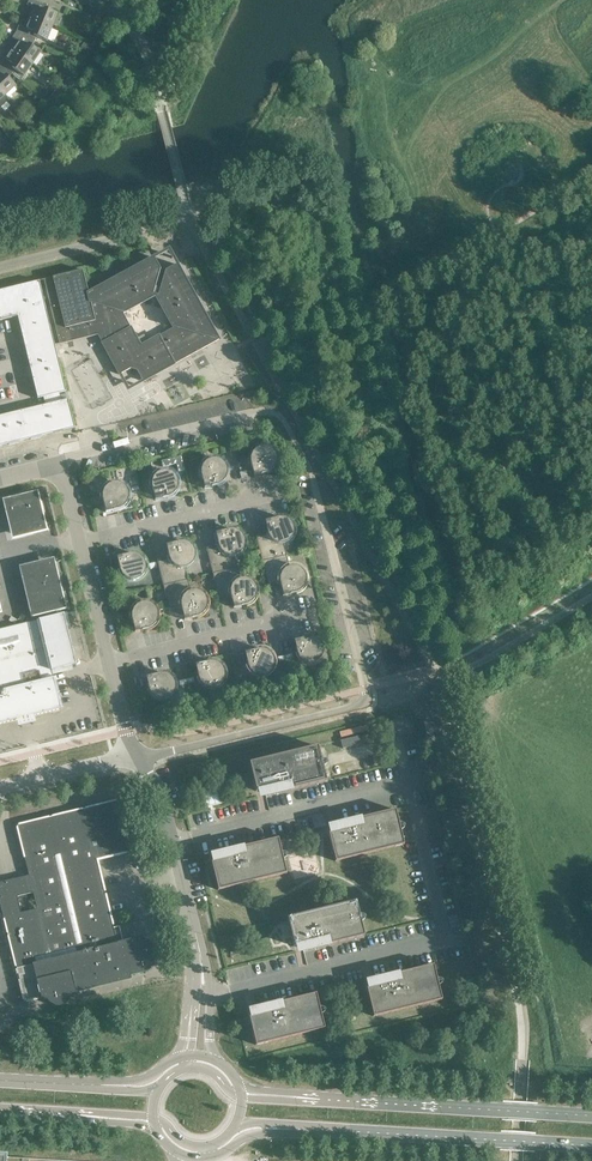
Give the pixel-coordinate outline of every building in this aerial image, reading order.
[(28,18),(52,27),(57,14),(47,10),(48,7),(32,0),(29,0),(27,5),(32,8),(28,18)] [(52,27),(28,18),(24,28),(19,25),(16,32),(34,42),(36,37),(46,41),(52,27)] [(34,42),(16,32),(12,37),(17,41),(11,50),(32,64),(40,52),(31,46),(34,42)] [(11,50),(5,58),(0,55),(0,64),(10,72),(12,68),(24,76),(32,64),(11,50)] [(0,64),(0,90),(5,96),(16,86),(6,75),(10,72),(0,64)] [(17,130),(11,136),(20,145),(26,139),(17,130)] [(154,257),(88,293),(98,335),(119,375),(130,368),(137,370),(143,381),(218,340),(209,323),(177,264),(165,271),(157,299),(173,328),(144,344),(139,342),(123,314),(152,298),(155,287),(160,269),(154,257)] [(82,270),(57,276),(44,280),(59,344),(98,335),(88,293),(82,270)] [(39,283),(0,293),(0,323),(17,319),(37,401),(38,401),(40,408),(0,418),(0,448),(75,430),(39,283)] [(250,463),(253,476),(267,473),(271,470),(274,467),(275,466),(276,462),(276,457),(276,456),(274,452),(270,449),(270,448),(265,446),(260,447),(255,449),(252,453),(250,458),(250,463)] [(181,457),(161,461),(163,467),(176,464),(178,472),(184,470),(181,457)] [(201,475),(204,488),(217,485),(222,483),(225,479),(225,478),(227,474),(227,469),(227,468),(225,464),(221,461),(220,460),(216,459),(211,459),(210,459),(206,461),(203,465),(202,465),(201,470),(201,475)] [(152,487),(151,487),(155,500),(168,497),(172,495),(176,491),(178,486),(177,481),(177,480),(175,476),(172,473),(171,472),(167,471),(162,471),(161,471),(157,473),(153,477),(151,482),(152,487)] [(136,476),(129,478),(130,485),(138,484),(136,476)] [(102,499),(105,512),(119,509),(123,507),(126,503),(127,503),(128,498),(128,493),(128,492),(126,488),(122,485),(122,484),(117,483),(112,483),(107,485),(104,489),(102,494),(102,499)] [(7,503),(14,528),(15,534),(31,530),(31,531),(42,528),(42,527),(35,497),(34,497),(34,496),(8,502),(8,503),(7,503)] [(278,517),(264,521),(267,534),(265,534),(266,535),(256,537),(262,561),(285,555),(283,543),(284,543),(288,541),(292,538),(292,537),(294,533),(294,528),(293,527),(291,523),(288,519),(287,519),(283,517),(278,517)] [(228,529),(215,533),(218,546),(216,547),(207,549),(212,573),(236,567),(233,556),(234,556),(235,555),(239,553),(242,550),(243,549),(244,545),(244,540),(244,539),(242,535),(238,531),(233,529),(228,530),(228,529)] [(165,545),(169,558),(167,559),(157,562),(157,561),(150,563),(151,568),(158,567),(163,585),(187,579),(184,568),(185,568),(185,567),(190,565),(193,562),(193,561),(195,557),(195,552),(195,551),(193,547),(189,543),(188,543),(184,541),(179,542),(179,541),(165,545)] [(129,553),(116,557),(119,570),(120,570),(122,575),(125,578),(126,578),(130,580),(135,580),(136,580),(140,577),(144,574),(144,573),(146,569),(145,564),(145,563),(143,559),(140,555),(139,555),(135,553),(130,554),(129,553)] [(288,567),(285,555),(262,561),(268,585),(277,582),(277,583),(279,583),(283,596),(296,593),(296,592),(300,590),(304,587),(304,586),(306,582),(306,577),(305,576),(303,572),(300,568),(299,568),(295,566),(290,567),(289,567),(288,567)] [(40,566),(24,570),(25,576),(34,612),(35,612),(35,613),(61,607),(61,606),(51,563),(50,564),(50,563),(40,566)] [(239,579),(236,567),(212,573),(218,597),(228,594),(228,595),(230,595),(233,608),(247,605),(251,602),(254,599),(255,598),(256,594),(256,589),(256,588),(254,584),(250,580),(245,578),(240,579),(239,579)] [(190,591),(187,579),(163,585),(168,604),(160,606),(162,611),(169,610),(169,609),(179,607),(181,607),(184,620),(197,617),(202,615),(205,611),(205,610),(207,606),(207,601),(207,600),(205,596),(201,593),(200,592),(196,591),(191,591),(190,591)] [(131,619),(135,632),(148,629),(152,627),(156,623),(156,622),(158,618),(157,613),(157,612),(155,608),(152,605),(151,604),(147,603),(142,603),(141,603),(137,605),(133,609),(131,614),(132,619),(131,619)] [(0,629),(0,724),(61,709),(51,670),(76,664),(63,613),(0,629)] [(294,640),(297,654),(299,658),(303,662),(308,664),(313,663),(318,661),(321,658),(321,657),(323,652),(323,647),(321,642),(317,639),(312,637),(307,637),(294,640)] [(244,652),(247,666),(248,666),(250,670),(253,674),(254,674),(258,676),(263,675),(264,675),(268,673),(272,670),(272,669),(274,664),(274,660),(273,659),(271,655),(268,651),(267,651),(263,649),(258,649),(244,652)] [(195,665),(198,678),(200,682),(204,686),(205,686),(209,688),(214,687),(215,687),(219,685),(222,682),(223,681),(224,677),(224,672),(224,671),(222,667),(218,663),(213,661),(208,662),(208,661),(195,665)] [(159,673),(145,677),(149,690),(151,694),(155,698),(160,700),(165,700),(165,699),(170,697),(173,694),(173,693),(175,689),(175,684),(175,683),(173,679),(169,675),(168,675),(164,673),(159,674),(159,673)] [(431,734),(428,720),(421,721),(425,736),(431,734)] [(362,744),(360,736),(341,740),(343,749),(362,744)] [(249,763),(256,791),(268,788),(270,794),(268,794),(269,795),(326,781),(323,767),(326,765),(327,765),(327,764),(327,763),(327,762),(326,761),(325,760),(321,760),(317,746),(249,763)] [(15,879),(0,882),(0,904),(24,1002),(41,997),(42,1001),(47,1000),(48,1001),(49,1002),(50,1003),(51,1004),(52,1005),(53,1005),(56,1006),(57,1006),(59,1006),(60,1006),(62,1005),(64,1004),(65,1004),(66,1003),(68,1002),(68,1001),(69,1000),(69,999),(70,998),(70,997),(71,996),(71,995),(71,994),(131,979),(130,976),(142,973),(146,971),(149,969),(152,966),(154,962),(155,958),(155,953),(154,949),(152,945),(149,942),(146,940),(142,938),(138,938),(133,938),(117,942),(97,859),(130,851),(118,800),(16,825),(29,875),(15,879)] [(398,823),(395,809),(338,823),(338,824),(339,824),(341,830),(328,833),(335,861),(404,844),(400,831),(404,829),(404,828),(405,827),(405,826),(404,825),(404,824),(403,824),(402,823),(398,823)] [(281,852),(278,838),(220,852),(221,853),(222,853),(223,859),(211,862),(218,890),(286,873),(283,859),(286,857),(287,857),(287,856),(287,855),(287,854),(287,853),(286,853),(285,852),(281,852)] [(287,918),(294,946),(306,943),(308,949),(306,949),(307,950),(364,936),(361,922),(364,920),(365,919),(365,918),(365,917),(364,916),(363,916),(363,915),(359,915),(355,901),(287,918)] [(442,999),(433,964),(376,978),(376,979),(377,979),(379,985),(366,988),(373,1016),(442,999)] [(324,1028),(316,993),(258,1007),(259,1008),(260,1008),(261,1014),(249,1017),(256,1045),(324,1028)]
